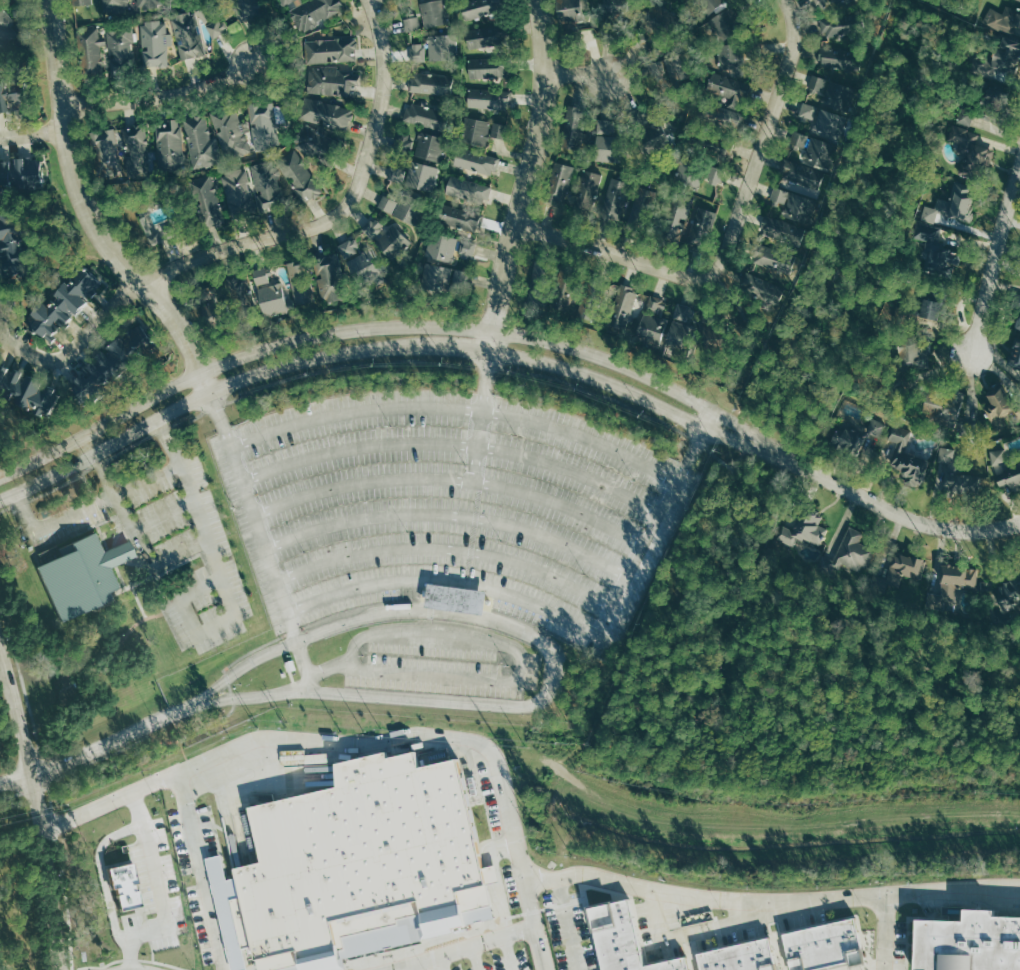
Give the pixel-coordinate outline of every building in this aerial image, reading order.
[(104,16),(130,12),(129,0),(102,0),(104,16)] [(138,9),(162,6),(161,0),(136,0),(138,9)] [(241,23),(267,12),(261,0),(230,0),(241,23)] [(340,0),(312,0),(290,9),(300,33),(320,25),(319,22),(345,11),(340,0)] [(448,25),(445,0),(440,0),(422,2),(424,27),(448,25)] [(461,1),(463,19),(500,14),(498,0),(469,0),(461,1)] [(603,15),(619,8),(615,0),(596,0),(603,15)] [(724,0),(699,0),(707,15),(727,5),(724,0)] [(819,11),(851,0),(815,0),(819,11)] [(1016,28),(1019,29),(1019,0),(1013,0),(1011,7),(1006,5),(1003,12),(990,8),(984,24),(1013,34),(1016,28)] [(740,26),(724,9),(703,28),(719,45),(740,26)] [(205,55),(196,11),(171,17),(181,60),(205,55)] [(406,32),(422,29),(419,16),(403,19),(406,32)] [(822,17),(823,36),(849,36),(849,17),(822,17)] [(221,18),(206,25),(212,38),(228,31),(221,18)] [(168,45),(172,45),(171,33),(167,33),(166,21),(142,22),(143,67),(168,66),(168,45)] [(100,46),(106,44),(104,36),(98,37),(96,26),(76,30),(85,75),(105,71),(100,46)] [(466,48),(502,46),(501,27),(466,29),(466,48)] [(134,68),(132,28),(108,29),(110,69),(134,68)] [(430,59),(459,58),(459,35),(429,36),(430,59)] [(305,40),(307,64),(357,61),(355,38),(305,40)] [(1017,74),(1019,39),(994,38),(992,72),(1017,74)] [(426,61),(425,43),(411,44),(412,62),(426,61)] [(721,73),(744,73),(744,43),(721,43),(721,73)] [(820,66),(856,70),(858,54),(821,50),(820,66)] [(468,59),(469,78),(506,77),(505,57),(468,59)] [(307,92),(354,99),(356,85),(360,85),(362,75),(340,72),(340,69),(311,65),(307,92)] [(450,75),(412,73),(412,92),(449,94),(450,75)] [(707,94),(743,103),(748,82),(712,73),(707,94)] [(808,90),(847,105),(853,89),(813,74),(808,90)] [(512,91),(468,89),(468,107),(511,109),(512,91)] [(4,112),(3,106),(14,105),(12,92),(0,94),(0,112),(4,112)] [(347,133),(353,109),(305,97),(299,120),(347,133)] [(249,106),(259,148),(278,143),(269,101),(249,106)] [(819,107),(803,102),(799,115),(815,119),(819,107)] [(405,121),(440,128),(444,111),(408,104),(405,121)] [(729,105),(713,108),(715,124),(732,122),(729,105)] [(563,148),(581,150),(586,111),(568,109),(566,124),(566,123),(563,148)] [(971,125),(975,112),(961,109),(957,122),(971,125)] [(184,118),(194,168),(226,161),(226,159),(251,154),(246,131),(250,130),(248,121),(240,123),(238,112),(221,115),(221,110),(212,112),(217,137),(211,138),(207,114),(184,118)] [(819,130),(839,130),(840,112),(820,112),(819,130)] [(491,121),(466,118),(463,143),(488,146),(491,121)] [(615,162),(616,120),(597,119),(596,161),(615,162)] [(182,121),(159,122),(161,170),(185,169),(182,121)] [(328,135),(305,123),(293,146),(316,158),(328,135)] [(965,148),(958,172),(979,178),(982,167),(989,168),(994,150),(977,145),(980,133),(953,125),(948,143),(965,148)] [(90,132),(98,174),(123,170),(115,127),(90,132)] [(150,128),(130,128),(129,175),(149,176),(150,128)] [(795,133),(787,159),(830,172),(838,147),(795,133)] [(412,136),(401,135),(399,150),(410,152),(412,136)] [(442,161),(444,138),(431,136),(431,143),(418,142),(417,158),(442,161)] [(499,159),(459,146),(453,165),(493,177),(499,159)] [(279,159),(302,205),(321,195),(299,150),(279,159)] [(36,158),(0,161),(0,191),(39,188),(36,158)] [(781,172),(819,187),(825,173),(786,158),(781,172)] [(440,168),(412,161),(406,185),(434,192),(440,168)] [(544,201),(563,207),(576,168),(557,161),(544,201)] [(253,167),(261,211),(286,206),(278,162),(253,167)] [(407,170),(396,165),(390,178),(402,183),(407,170)] [(679,186),(702,185),(701,165),(678,166),(679,186)] [(718,185),(720,169),(710,167),(708,184),(718,185)] [(247,168),(222,174),(234,219),(258,212),(247,168)] [(602,174),(584,170),(575,204),(592,209),(602,174)] [(206,228),(226,221),(212,174),(191,180),(206,228)] [(445,194),(486,205),(491,186),(450,175),(445,194)] [(787,204),(791,191),(775,187),(772,200),(787,204)] [(922,220),(938,224),(939,221),(963,227),(973,192),(955,187),(951,201),(938,198),(935,208),(926,206),(922,220)] [(785,220),(809,225),(814,199),(791,193),(785,220)] [(694,201),(673,194),(659,234),(680,241),(694,201)] [(377,208),(392,215),(398,202),(383,195),(377,208)] [(619,225),(624,199),(607,196),(603,222),(619,225)] [(393,215),(413,225),(420,212),(400,202),(393,215)] [(483,215),(442,204),(437,222),(478,233),(483,215)] [(715,212),(697,209),(693,234),(711,237),(715,212)] [(384,228),(373,218),(361,230),(373,240),(384,228)] [(913,238),(930,242),(923,268),(949,275),(956,249),(938,244),(942,229),(917,222),(913,238)] [(380,248),(390,259),(410,241),(395,225),(383,236),(387,241),(380,248)] [(458,238),(431,233),(426,258),(453,263),(458,238)] [(344,259),(362,250),(356,237),(338,246),(344,259)] [(460,257),(474,257),(475,241),(461,241),(460,257)] [(753,263),(776,268),(773,280),(767,278),(762,297),(783,302),(795,253),(758,244),(753,263)] [(345,261),(353,274),(368,265),(360,252),(345,261)] [(316,277),(323,306),(345,301),(334,253),(313,258),(318,277),(316,277)] [(453,268),(425,263),(421,286),(448,291),(453,268)] [(101,283),(81,265),(44,305),(40,302),(23,320),(44,340),(60,323),(62,325),(101,283)] [(238,314),(256,306),(243,274),(224,282),(238,314)] [(295,312),(294,300),(287,301),(285,284),(259,286),(261,315),(295,312)] [(608,325),(627,330),(636,289),(617,285),(608,325)] [(1014,293),(1011,310),(1018,311),(1014,329),(1019,331),(1019,294),(1014,293)] [(647,310),(664,314),(667,299),(650,296),(647,310)] [(917,322),(937,326),(942,303),(922,299),(917,322)] [(666,322),(642,314),(633,338),(657,347),(666,322)] [(683,346),(698,344),(698,339),(702,339),(701,323),(674,325),(674,337),(683,336),(683,346)] [(106,379),(144,338),(131,326),(106,353),(102,349),(89,363),(106,379)] [(1007,373),(1019,374),(1019,341),(1011,340),(1007,373)] [(899,370),(932,369),(931,345),(898,346),(899,370)] [(56,393),(46,388),(44,393),(33,389),(33,379),(23,374),(22,370),(15,367),(6,367),(0,365),(0,366),(0,397),(10,402),(17,402),(17,409),(30,416),(46,415),(56,393)] [(83,387),(94,388),(95,376),(85,375),(83,387)] [(990,405),(983,409),(993,424),(1014,410),(997,385),(983,394),(990,405)] [(923,421),(959,425),(962,392),(948,391),(947,402),(925,399),(923,421)] [(872,418),(867,428),(861,433),(840,423),(831,442),(856,454),(865,437),(870,432),(879,436),(885,424),(872,418)] [(891,424),(887,437),(897,441),(889,465),(904,470),(900,482),(920,488),(930,458),(903,450),(909,430),(891,424)] [(939,445),(936,461),(947,463),(942,492),(976,498),(980,476),(961,472),(963,461),(952,459),(954,448),(939,445)] [(990,451),(992,467),(1005,465),(1003,450),(990,451)] [(1019,489),(1019,463),(994,475),(1005,496),(1019,489)] [(776,538),(782,525),(793,531),(802,515),(828,529),(819,546),(797,535),(792,546),(776,538)] [(821,556),(815,568),(828,574),(831,567),(836,570),(839,563),(857,571),(859,566),(867,570),(877,549),(858,540),(862,532),(848,526),(831,561),(821,556)] [(60,555),(37,566),(63,623),(112,600),(108,591),(121,586),(113,567),(106,551),(97,531),(57,549),(60,555)] [(113,567),(106,551),(128,541),(135,557),(113,567)] [(871,574),(866,587),(881,593),(885,583),(896,587),(900,574),(917,580),(924,560),(895,549),(884,579),(871,574)] [(1007,566),(1019,563),(1019,608),(999,612),(995,587),(1010,584),(1007,566)] [(923,592),(921,607),(940,609),(941,598),(952,599),(953,588),(974,590),(976,567),(940,564),(937,593),(923,592)] [(425,606),(484,614),(485,609),(485,607),(487,591),(429,583),(426,600),(426,603),(425,606)] [(454,760),(417,769),(412,749),(384,756),(382,749),(329,762),(334,783),(246,805),(259,858),(231,865),(239,897),(230,899),(241,944),(249,942),(256,969),(264,969),(292,963),(294,969),(323,969),(342,965),(340,956),(423,936),(426,947),(466,937),(463,925),(494,918),(454,760)] [(129,863),(139,904),(118,910),(106,868),(129,863)] [(599,969),(685,969),(681,953),(641,962),(626,893),(584,903),(599,969)] [(911,969),(1019,969),(1019,917),(988,916),(988,907),(959,906),(959,915),(913,914),(911,969)] [(779,931),(788,969),(860,952),(851,914),(779,931)] [(700,969),(773,969),(765,933),(695,950),(700,969)]
